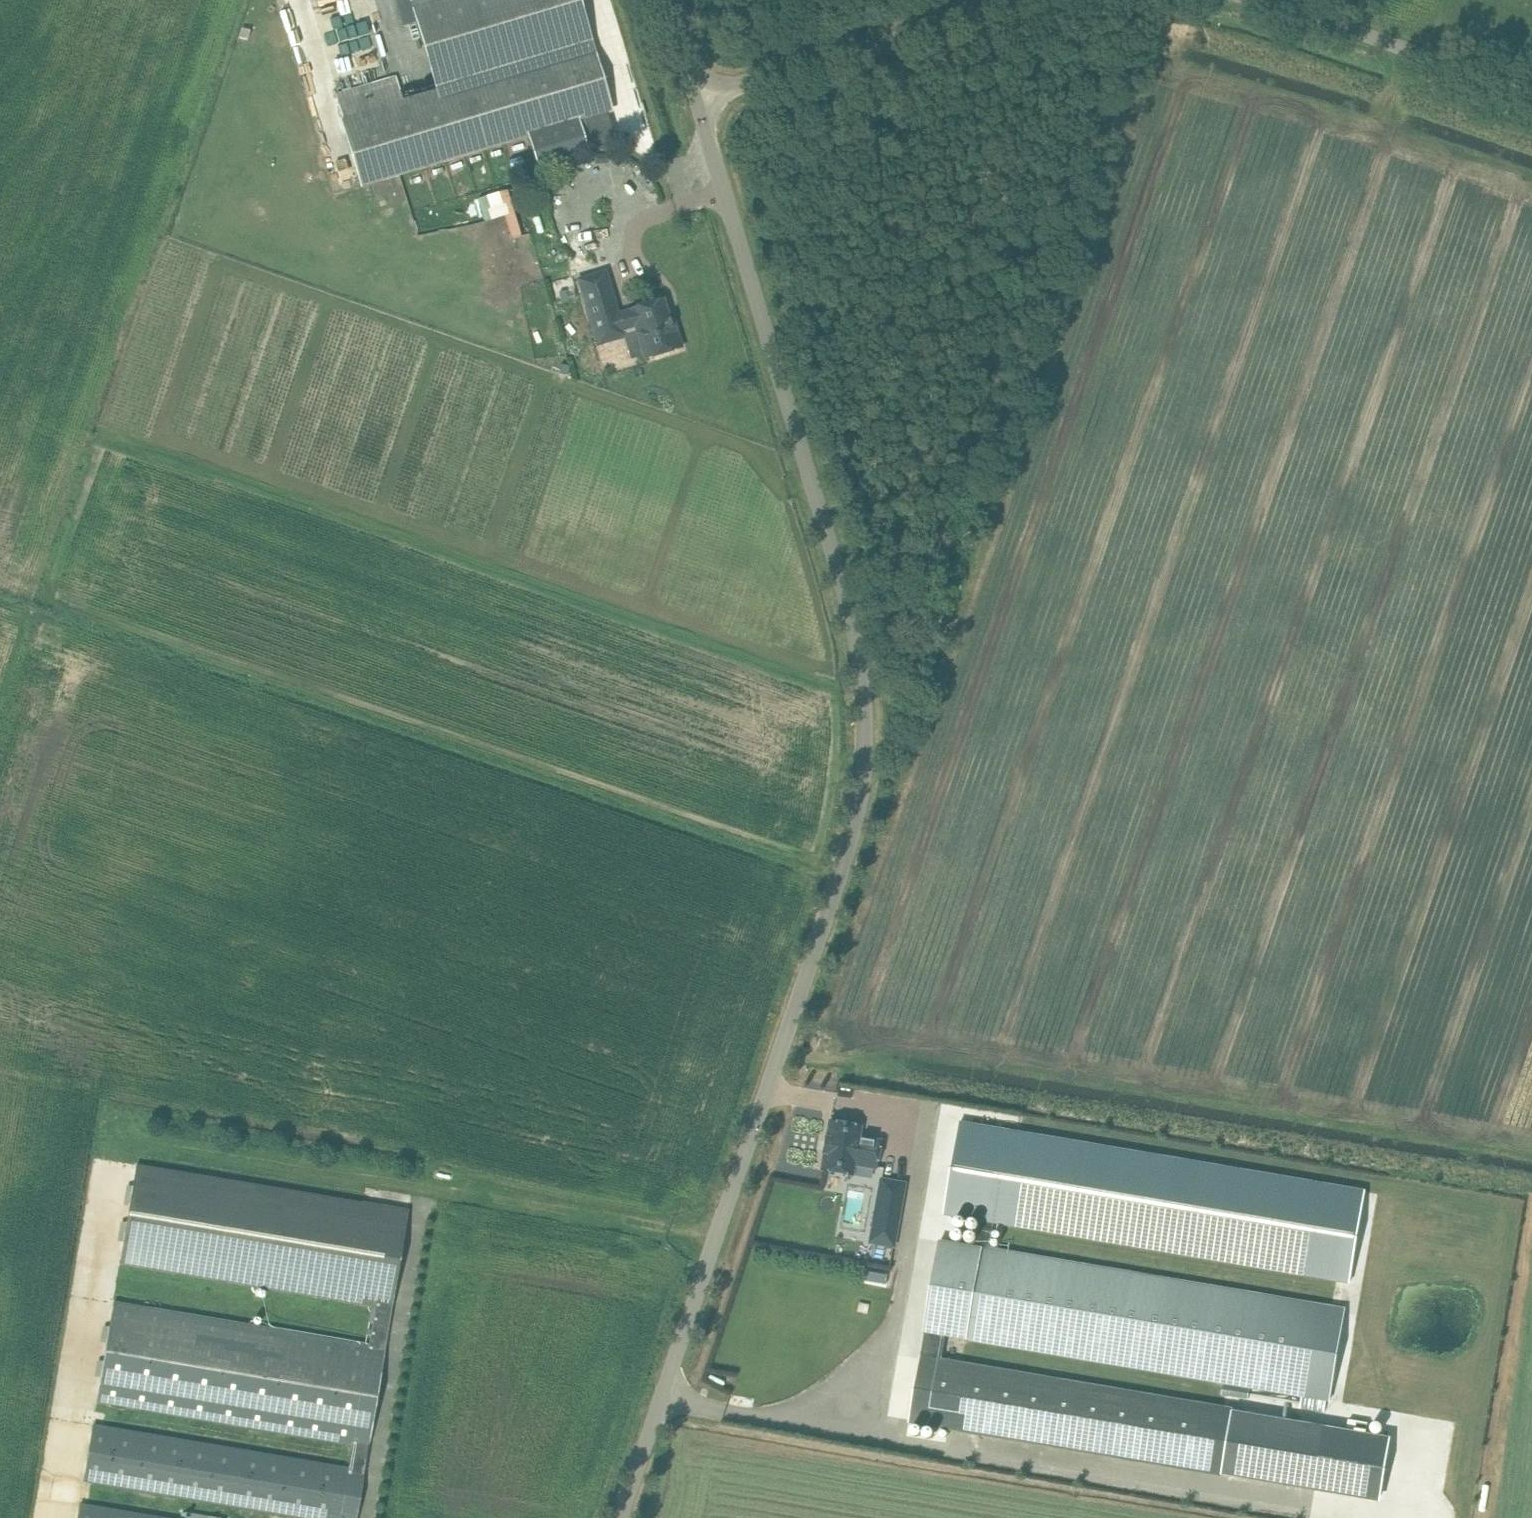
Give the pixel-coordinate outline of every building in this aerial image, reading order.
[(439,89),(404,99),(397,74),(339,91),(367,183),(529,135),(539,166),(598,147),(617,141),(608,111),(609,110),(576,0),(413,0),(439,89)] [(325,2),(325,21),(369,20),(369,10),(356,10),(355,1),(325,2)] [(524,167),(521,156),(509,159),(512,170),(524,167)] [(580,279),(579,279),(598,344),(625,336),(622,325),(634,321),(645,358),(682,347),(675,326),(672,327),(663,299),(630,309),(631,310),(618,313),(609,285),(584,292),(580,279)] [(822,1169),(850,1174),(853,1162),(875,1166),(879,1141),(858,1137),(860,1127),(830,1121),(827,1138),(825,1138),(823,1151),(825,1152),(822,1169)] [(960,1123),(944,1213),(981,1220),(977,1247),(989,1249),(994,1222),(1350,1282),(1365,1191),(960,1123)] [(408,1210),(138,1164),(120,1265),(375,1308),(368,1345),(114,1303),(97,1401),(353,1444),(349,1467),(94,1424),(84,1480),(310,1517),(357,1517),(408,1210)] [(881,1182),(870,1243),(896,1248),(907,1186),(881,1182)] [(940,1241),(910,1419),(1359,1495),(1370,1432),(943,1358),(947,1335),(1303,1397),(1301,1409),(1324,1413),(1326,1401),(1329,1402),(1345,1309),(989,1249),(977,1247),(940,1241)] [(80,1503),(78,1517),(172,1517),(80,1503)]
